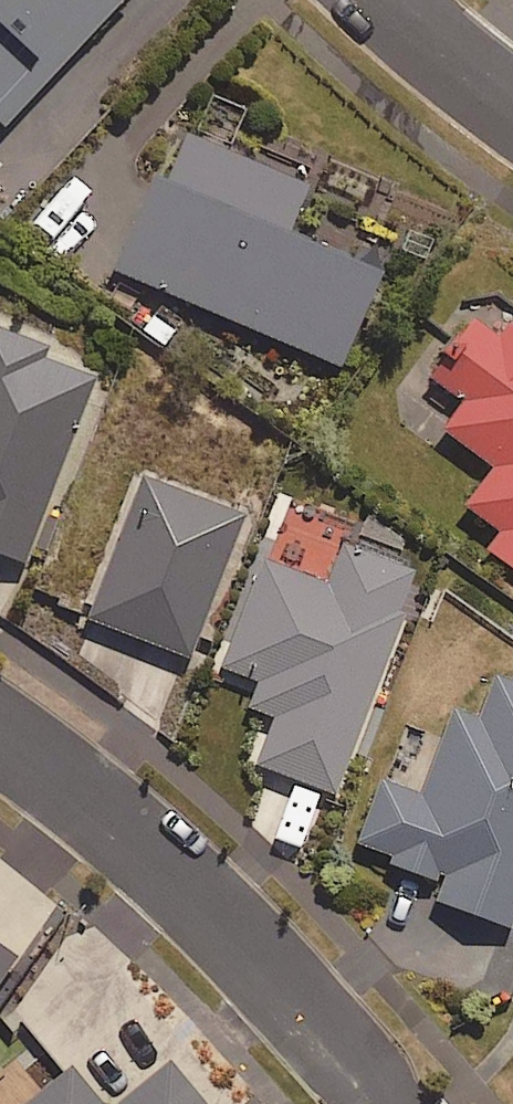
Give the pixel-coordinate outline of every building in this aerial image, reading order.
[(107,0),(0,0),(0,118),(107,0)] [(241,103),(206,88),(188,129),(175,123),(113,263),(332,360),(374,264),(280,223),(300,178),(223,144),(241,103)] [(501,315),(493,327),(460,304),(415,367),(458,398),(439,423),(490,459),(460,500),(496,526),(481,545),(512,568),(512,324),(501,315)] [(91,367),(38,346),(41,337),(0,321),(0,552),(17,558),(91,367)] [(182,653),(240,512),(138,471),(138,472),(81,612),(182,653)] [(329,788),(412,569),(335,539),(320,578),(259,555),(218,662),(255,676),(245,701),(269,710),(250,758),(329,788)] [(429,874),(432,865),(441,868),(432,894),(505,921),(512,901),(512,677),(488,668),(472,712),(450,704),(418,791),(377,776),(355,836),(390,849),(386,858),(429,874)] [(9,952),(0,946),(0,966),(9,952)] [(164,1055),(106,1103),(205,1103),(164,1055)] [(66,1061),(15,1103),(101,1103),(66,1061)]
